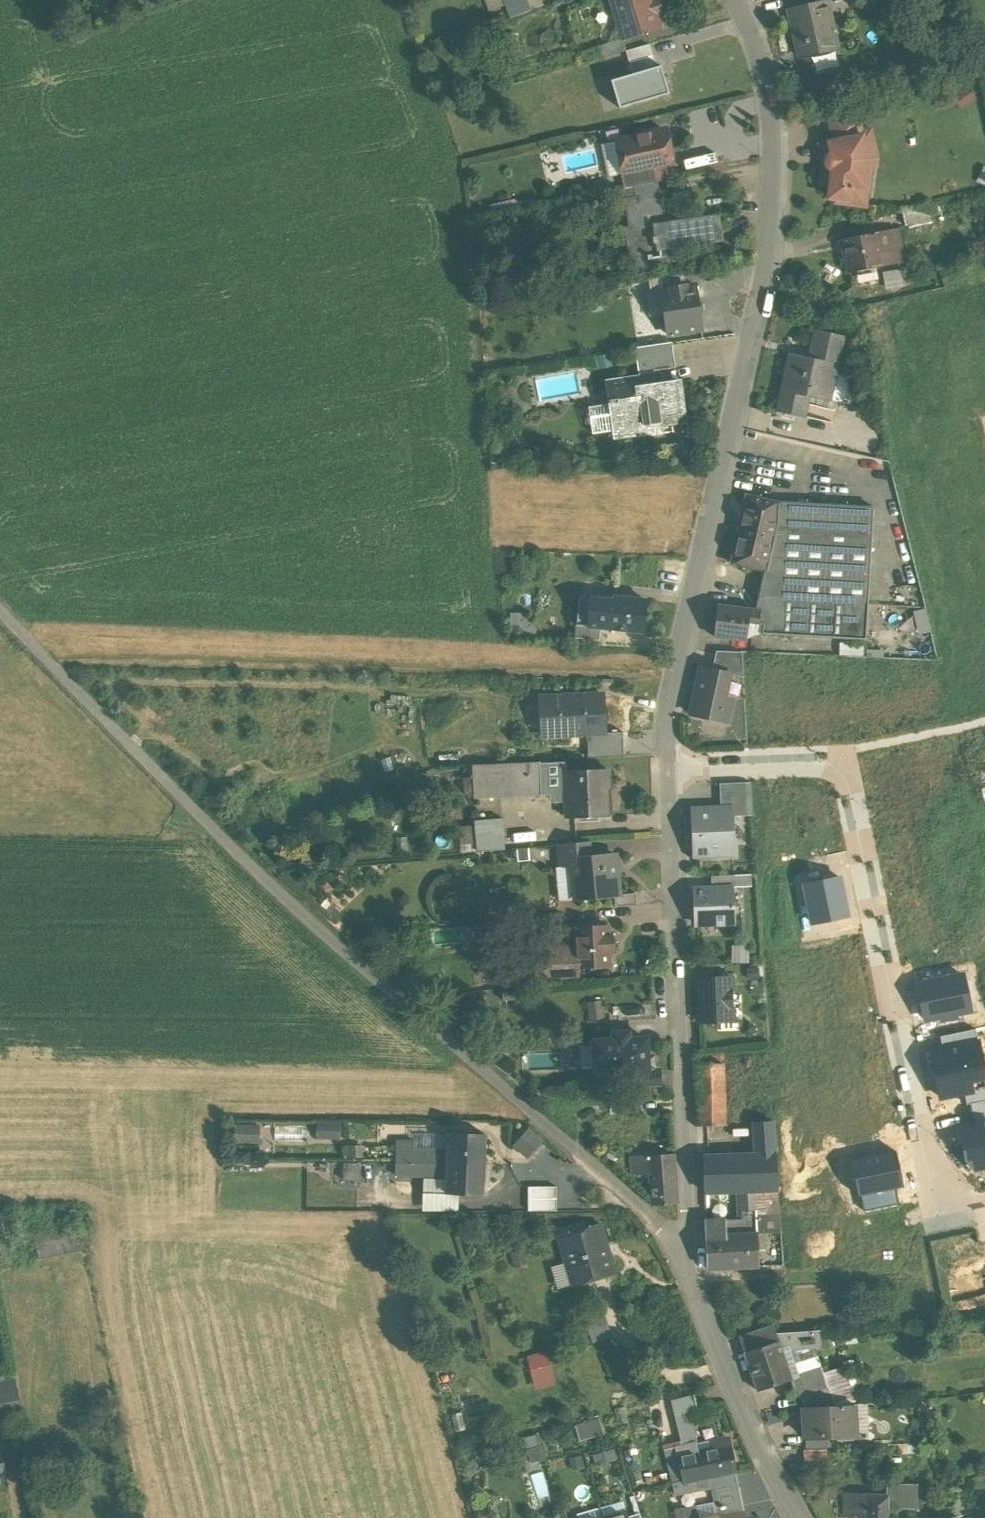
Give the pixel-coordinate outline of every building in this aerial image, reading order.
[(530,11),(542,7),(539,0),(526,0),(530,11)] [(623,39),(660,28),(655,13),(661,12),(658,0),(657,0),(652,2),(652,0),(611,0),(623,39)] [(826,0),(789,9),(800,58),(837,49),(826,0)] [(623,39),(600,46),(603,58),(626,51),(623,39)] [(633,74),(656,68),(649,44),(626,51),(633,74)] [(620,109),(670,94),(661,66),(656,68),(633,74),(612,81),(620,109)] [(857,113),(829,120),(834,142),(862,135),(861,133),(857,113)] [(646,130),(640,131),(636,136),(622,139),(625,155),(622,155),(623,159),(626,159),(629,173),(629,174),(663,167),(665,167),(671,159),(666,130),(650,133),(646,130)] [(834,142),(829,143),(832,154),(830,155),(827,157),(826,161),(824,161),(821,183),(831,184),(829,198),(851,201),(853,187),(864,188),(867,159),(866,152),(874,150),(870,131),(861,133),(862,135),(834,142)] [(663,167),(629,174),(629,173),(621,175),(624,188),(658,181),(666,179),(663,167)] [(624,188),(617,189),(619,202),(625,201),(624,197),(659,193),(658,181),(624,188)] [(659,193),(624,197),(625,201),(634,268),(669,263),(667,248),(722,241),(718,214),(663,221),(659,193)] [(927,204),(902,210),(905,225),(931,220),(927,204)] [(875,233),(844,240),(851,272),(882,265),(875,233)] [(664,290),(686,287),(684,275),(649,281),(651,292),(664,290)] [(702,331),(695,286),(686,287),(664,290),(671,336),(702,331)] [(810,359),(791,355),(778,411),(803,417),(806,404),(800,401),(802,394),(828,400),(843,337),(816,331),(810,359)] [(669,343),(637,348),(640,371),(672,366),(669,343)] [(642,377),(607,382),(610,403),(616,403),(620,430),(684,421),(678,382),(644,387),(642,377)] [(778,503),(748,496),(739,528),(753,531),(755,523),(776,528),(778,503)] [(872,507),(778,502),(778,503),(776,528),(766,572),(765,571),(759,598),(868,604),(872,507)] [(776,528),(755,523),(753,531),(739,528),(731,564),(765,571),(766,572),(776,528)] [(613,602),(591,599),(588,625),(601,627),(642,631),(645,600),(613,596),(613,602)] [(868,604),(759,598),(756,610),(766,612),(764,625),(763,634),(865,640),(868,604)] [(756,610),(718,605),(714,636),(746,640),(749,622),(764,625),(766,612),(756,610)] [(588,625),(576,623),(574,638),(599,641),(601,627),(588,625)] [(741,652),(716,651),(712,670),(729,673),(729,674),(743,677),(741,652)] [(712,670),(700,667),(690,714),(727,722),(732,701),(724,699),(729,674),(729,673),(712,670)] [(603,695),(540,698),(542,736),(587,733),(604,733),(603,695)] [(604,733),(587,733),(588,758),(623,756),(622,732),(604,733)] [(540,763),(473,766),(473,779),(465,779),(466,795),(542,791),(540,763)] [(608,770),(565,772),(567,818),(604,817),(603,789),(609,788),(608,770)] [(751,783),(720,783),(720,808),(733,808),(733,816),(752,815),(751,783)] [(733,816),(733,808),(720,808),(693,809),(694,854),(734,854),(733,816)] [(502,818),(476,820),(478,852),(505,849),(502,818)] [(590,842),(558,844),(560,867),(572,866),(572,858),(591,856),(590,842)] [(591,856),(572,858),(572,866),(575,899),(613,895),(619,894),(615,855),(591,856)] [(825,855),(790,863),(794,877),(828,870),(825,855)] [(735,875),(712,876),(712,888),(731,887),(735,887),(735,875)] [(849,916),(841,879),(802,886),(810,924),(849,916)] [(712,888),(695,889),(696,925),(732,923),(731,887),(712,888)] [(619,894),(613,895),(615,906),(636,904),(635,893),(619,894)] [(560,913),(535,915),(537,929),(561,927),(560,913)] [(608,926),(575,927),(576,947),(570,947),(571,967),(577,967),(577,968),(610,966),(608,926)] [(570,946),(543,948),(544,971),(573,970),(573,968),(577,968),(577,967),(571,967),(570,947),(570,946)] [(573,970),(544,971),(544,982),(578,980),(577,968),(573,968),(573,970)] [(964,974),(918,983),(926,1022),(972,1013),(964,974)] [(730,977),(698,978),(700,1022),(732,1021),(730,977)] [(605,1002),(592,1004),(594,1021),(608,1020),(605,1002)] [(940,1037),(942,1049),(977,1041),(975,1029),(940,1037)] [(647,1038),(628,1039),(628,1032),(613,1033),(613,1039),(615,1072),(626,1071),(648,1070),(648,1068),(653,1066),(652,1056),(647,1054),(647,1038)] [(613,1039),(593,1040),(595,1073),(615,1072),(613,1039)] [(931,1051),(941,1098),(964,1093),(984,1088),(984,1076),(977,1041),(942,1049),(931,1051)] [(723,1065),(696,1066),(699,1126),(726,1125),(723,1065)] [(648,1070),(626,1071),(627,1085),(649,1084),(648,1070)] [(970,1104),(984,1101),(984,1088),(964,1093),(966,1105),(970,1104)] [(970,1104),(974,1125),(984,1123),(984,1101),(970,1104)] [(778,1183),(772,1122),(754,1123),(756,1155),(703,1156),(704,1192),(739,1192),(750,1191),(750,1188),(756,1188),(771,1187),(772,1207),(778,1206),(778,1183)] [(974,1125),(960,1128),(968,1161),(976,1170),(984,1168),(984,1123),(974,1125)] [(250,1126),(236,1126),(236,1142),(250,1142),(250,1126)] [(339,1126),(323,1126),(323,1138),(339,1138),(339,1126)] [(529,1129),(514,1146),(527,1157),(541,1141),(529,1129)] [(415,1146),(443,1145),(442,1131),(415,1133),(415,1146)] [(485,1134),(449,1133),(448,1149),(448,1163),(484,1164),(485,1134)] [(415,1142),(396,1141),(396,1163),(412,1164),(413,1150),(415,1148),(415,1142)] [(362,1147),(349,1147),(349,1157),(362,1157),(362,1147)] [(448,1149),(415,1148),(413,1150),(412,1164),(448,1163),(448,1149)] [(862,1195),(896,1188),(904,1187),(897,1152),(851,1161),(858,1196),(862,1195)] [(673,1155),(634,1158),(635,1166),(631,1167),(632,1175),(650,1174),(652,1204),(677,1202),(673,1155)] [(358,1163),(343,1163),(343,1180),(358,1180),(358,1163)] [(448,1163),(412,1164),(396,1163),(396,1176),(424,1176),(447,1177),(448,1163)] [(484,1164),(448,1163),(447,1177),(447,1193),(459,1194),(483,1194),(484,1164)] [(447,1177),(424,1176),(423,1211),(458,1211),(459,1194),(447,1193),(447,1177)] [(556,1187),(528,1187),(528,1211),(556,1211),(556,1187)] [(771,1187),(756,1188),(758,1233),(780,1232),(778,1206),(772,1207),(771,1187)] [(750,1191),(739,1192),(740,1219),(740,1234),(758,1233),(756,1188),(750,1188),(750,1191)] [(862,1195),(865,1211),(900,1204),(896,1188),(862,1195)] [(740,1219),(705,1221),(706,1235),(740,1234),(740,1219)] [(867,1228),(875,1264),(917,1256),(910,1219),(867,1228)] [(599,1223),(558,1235),(573,1285),(614,1273),(599,1223)] [(82,1228),(34,1237),(37,1258),(70,1252),(86,1249),(82,1228)] [(758,1233),(740,1234),(741,1252),(732,1253),(733,1267),(759,1266),(758,1233)] [(740,1234),(706,1235),(707,1269),(733,1267),(732,1253),(741,1252),(740,1234)] [(773,1325),(740,1336),(745,1352),(779,1341),(776,1333),(773,1325)] [(813,1331),(776,1333),(779,1341),(782,1350),(814,1347),(813,1331)] [(779,1341),(745,1352),(758,1390),(791,1379),(792,1379),(791,1377),(782,1350),(779,1341)] [(546,1354),(527,1359),(530,1369),(549,1364),(546,1354)] [(822,1367),(791,1377),(792,1379),(791,1379),(797,1396),(801,1394),(828,1385),(822,1367)] [(20,1408),(16,1376),(0,1378),(0,1410),(20,1408)] [(828,1385),(801,1394),(806,1407),(835,1405),(828,1385)] [(669,1394),(653,1398),(658,1419),(674,1416),(669,1394)] [(694,1396),(672,1400),(675,1414),(689,1411),(697,1410),(694,1396)] [(806,1407),(805,1407),(806,1436),(832,1435),(857,1434),(855,1404),(835,1405),(806,1407)] [(689,1411),(675,1414),(681,1445),(695,1442),(689,1411)] [(598,1420),(575,1426),(579,1441),(604,1434),(598,1420)] [(832,1435),(806,1436),(807,1448),(833,1447),(832,1435)] [(527,1458),(544,1456),(542,1436),(525,1438),(527,1458)] [(719,1440),(709,1442),(711,1450),(697,1453),(696,1453),(701,1477),(709,1476),(734,1471),(735,1471),(730,1446),(721,1448),(719,1440)] [(681,1445),(664,1448),(671,1484),(701,1477),(696,1453),(697,1453),(695,1442),(681,1445)] [(734,1471),(709,1476),(716,1515),(717,1516),(742,1511),(734,1471)] [(917,1484),(887,1484),(886,1495),(888,1496),(888,1503),(894,1503),(894,1508),(917,1509),(917,1484)] [(963,1488),(948,1493),(957,1517),(972,1512),(963,1488)] [(861,1494),(846,1494),(845,1517),(859,1517),(860,1495),(861,1495),(861,1494)] [(860,1495),(859,1517),(887,1517),(888,1503),(888,1496),(886,1495),(861,1495),(860,1495)] [(695,1506),(681,1509),(683,1517),(698,1517),(695,1506)] [(975,1510),(978,1517),(984,1517),(984,1506),(975,1510)]
